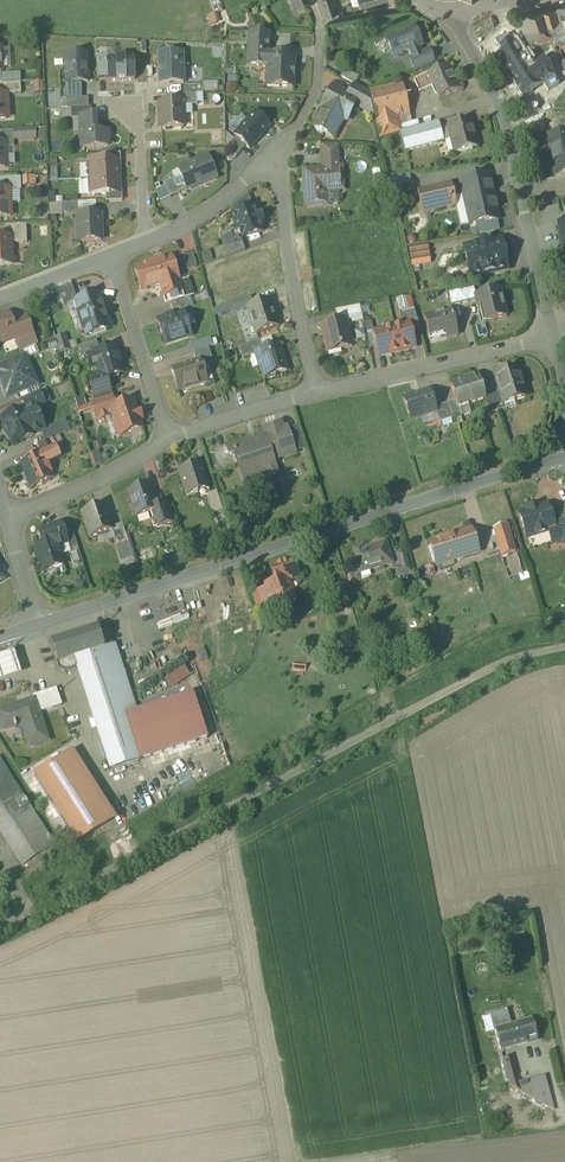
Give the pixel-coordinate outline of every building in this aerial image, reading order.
[(327,16),(338,13),(334,0),(322,0),(327,16)] [(559,7),(554,8),(558,22),(548,24),(553,43),(555,48),(564,44),(564,5),(559,7)] [(554,8),(527,14),(527,15),(532,36),(533,37),(536,47),(536,48),(553,43),(548,24),(558,22),(554,8)] [(532,36),(527,15),(520,17),(527,39),(533,37),(532,36)] [(414,28),(386,40),(395,59),(409,53),(411,59),(422,54),(420,48),(423,47),(414,28)] [(269,35),(250,34),(250,45),(269,46),(269,35)] [(533,37),(527,39),(527,40),(532,48),(536,47),(533,37)] [(515,46),(497,57),(510,78),(528,67),(521,55),(527,51),(522,43),(516,47),(515,46)] [(269,46),(250,45),(249,66),(264,67),(265,56),(268,56),(269,46)] [(557,49),(561,62),(562,62),(564,61),(564,52),(563,47),(557,49)] [(411,59),(410,59),(415,71),(416,70),(417,71),(434,64),(433,63),(434,62),(429,50),(411,59)] [(182,54),(161,55),(162,66),(159,66),(160,84),(184,83),(182,54)] [(87,55),(66,56),(67,83),(81,83),(88,83),(87,55)] [(268,56),(265,56),(264,67),(268,67),(267,87),(293,88),(295,57),(268,56)] [(543,59),(529,68),(528,67),(510,78),(523,98),(533,92),(532,90),(543,83),(544,85),(555,78),(543,59)] [(430,75),(429,75),(435,86),(440,99),(460,90),(449,66),(430,75)] [(353,76),(345,72),(342,77),(355,84),(356,81),(359,80),(357,77),(354,78),(353,76)] [(429,74),(414,81),(420,93),(435,86),(429,75),(430,75),(429,74)] [(21,83),(2,84),(3,96),(22,95),(21,83)] [(81,99),(68,99),(68,109),(72,109),(89,108),(89,99),(82,99),(81,83),(81,99)] [(41,84),(33,84),(33,94),(42,94),(41,84)] [(203,85),(183,86),(184,95),(197,94),(203,94),(203,85)] [(403,85),(370,93),(381,138),(400,132),(401,132),(399,126),(397,117),(410,113),(403,85)] [(369,94),(353,86),(348,96),(358,102),(356,106),(374,116),(369,94)] [(348,96),(333,88),(322,107),(326,109),(321,117),(319,116),(314,127),(333,138),(346,115),(349,117),(356,106),(358,102),(348,96)] [(184,95),(176,95),(176,102),(183,102),(183,106),(198,105),(197,94),(184,95)] [(176,102),(160,103),(161,128),(184,127),(183,106),(183,102),(176,102)] [(89,108),(72,109),(72,119),(82,119),(82,118),(92,117),(92,108),(89,108)] [(256,113),(235,136),(236,137),(246,146),(250,149),(271,126),(256,113)] [(92,117),(82,118),(82,119),(83,148),(108,146),(108,132),(96,133),(95,117),(92,117)] [(418,121),(399,126),(401,132),(420,128),(418,121)] [(471,121),(448,127),(448,128),(451,140),(455,154),(479,147),(476,136),(475,136),(471,121)] [(401,132),(400,132),(406,152),(444,141),(441,130),(439,123),(420,128),(401,132)] [(448,128),(441,130),(444,141),(451,140),(448,128)] [(0,131),(0,144),(5,144),(5,148),(15,147),(14,131),(0,131)] [(548,137),(551,153),(550,154),(555,176),(564,174),(564,134),(548,137)] [(246,146),(236,137),(226,148),(237,157),(246,146)] [(337,146),(323,145),(324,155),(338,154),(337,146)] [(324,169),(304,170),(306,207),(328,206),(327,191),(344,190),(342,168),(339,168),(338,154),(324,155),(324,169)] [(209,157),(178,170),(186,189),(187,190),(197,186),(198,187),(217,179),(209,157)] [(108,162),(88,163),(90,196),(110,195),(110,194),(121,193),(120,185),(119,185),(118,171),(120,171),(119,162),(109,163),(108,162)] [(488,174),(460,181),(470,224),(476,223),(484,221),(485,224),(497,221),(499,220),(488,174)] [(0,179),(0,192),(9,191),(10,192),(22,191),(21,178),(0,179)] [(174,180),(164,184),(170,198),(180,194),(180,193),(187,190),(186,189),(179,192),(174,180)] [(451,183),(417,191),(422,213),(456,205),(451,183)] [(0,192),(0,217),(11,217),(10,192),(0,192)] [(79,203),(62,204),(62,214),(79,213),(79,203)] [(254,207),(232,215),(241,240),(242,240),(263,232),(254,207)] [(100,215),(78,216),(79,242),(102,241),(100,215)] [(484,221),(476,223),(479,234),(499,229),(497,221),(485,224),(484,221)] [(27,225),(5,226),(6,238),(12,238),(12,243),(27,243),(27,225)] [(0,239),(0,266),(22,265),(22,264),(13,265),(12,243),(12,238),(6,238),(0,239)] [(242,242),(224,249),(227,257),(246,251),(242,240),(241,240),(242,242)] [(502,240),(487,243),(487,242),(480,243),(480,245),(465,248),(471,277),(508,269),(502,240)] [(427,245),(409,248),(412,265),(429,262),(427,245)] [(192,251),(183,254),(188,270),(197,267),(192,251)] [(171,259),(164,261),(163,261),(158,263),(158,262),(135,269),(141,287),(148,290),(161,286),(166,305),(171,303),(184,299),(172,258),(171,258),(171,259)] [(473,283),(446,289),(450,307),(476,301),(475,295),(476,295),(473,283)] [(72,284),(59,289),(65,307),(76,303),(76,301),(78,300),(72,284)] [(476,295),(475,295),(476,301),(478,307),(482,305),(486,322),(507,317),(501,290),(476,295)] [(78,300),(76,301),(76,303),(79,310),(79,311),(82,321),(85,320),(87,325),(84,326),(87,336),(110,329),(112,326),(110,320),(107,319),(107,318),(106,318),(105,313),(102,303),(101,303),(100,298),(99,294),(78,300)] [(251,297),(233,303),(236,312),(248,308),(254,305),(251,297)] [(184,299),(171,303),(175,316),(184,313),(184,314),(189,312),(185,299),(184,299)] [(254,305),(248,308),(256,334),(278,327),(275,317),(274,317),(269,300),(254,305)] [(360,305),(336,310),(338,323),(347,321),(347,322),(363,318),(360,305)] [(414,309),(399,313),(402,326),(409,324),(411,334),(419,332),(414,309)] [(451,311),(424,317),(429,337),(445,334),(446,338),(457,336),(451,311)] [(175,316),(158,321),(165,344),(191,336),(184,314),(184,313),(175,316)] [(0,317),(0,344),(15,338),(18,337),(13,322),(9,314),(0,317)] [(26,317),(13,322),(18,337),(15,338),(21,352),(37,345),(26,317)] [(338,323),(322,326),(328,353),(330,353),(329,349),(339,346),(340,350),(353,347),(347,322),(347,321),(338,323)] [(402,326),(373,333),(379,357),(400,352),(400,351),(414,347),(411,334),(409,324),(402,326)] [(97,341),(79,347),(82,356),(100,350),(97,341)] [(260,341),(239,348),(243,358),(258,353),(258,352),(263,350),(260,341)] [(279,345),(263,350),(258,352),(258,353),(263,367),(261,367),(265,378),(287,371),(279,345)] [(116,347),(94,354),(100,375),(102,381),(107,379),(124,373),(116,347)] [(209,348),(193,353),(196,362),(201,361),(203,368),(214,364),(209,348)] [(0,369),(0,381),(2,382),(7,392),(9,398),(16,395),(27,390),(25,385),(35,381),(25,358),(0,369)] [(196,362),(172,370),(178,392),(208,382),(203,368),(201,361),(196,362)] [(517,368),(495,375),(501,393),(504,403),(504,402),(514,399),(514,402),(527,398),(517,368)] [(100,375),(89,379),(95,399),(111,394),(107,379),(102,381),(100,375)] [(478,376),(451,385),(456,401),(458,406),(459,406),(468,403),(468,405),(485,400),(486,398),(478,376)] [(430,391),(404,400),(411,421),(437,412),(435,408),(430,391)] [(0,395),(0,410),(22,400),(23,400),(22,399),(18,401),(16,395),(9,398),(7,392),(0,395)] [(23,400),(22,400),(26,409),(23,410),(24,413),(27,412),(28,412),(28,414),(36,410),(45,405),(39,393),(23,400)] [(504,403),(501,393),(493,396),(499,412),(507,409),(504,402),(504,403)] [(493,396),(486,398),(485,400),(490,415),(499,412),(493,396)] [(112,397),(92,404),(98,422),(114,417),(111,409),(116,408),(112,397)] [(458,406),(456,401),(449,403),(454,419),(462,416),(459,406),(458,406)] [(116,408),(111,409),(114,417),(120,436),(143,429),(134,402),(116,408)] [(449,403),(435,408),(437,412),(440,423),(454,419),(449,403)] [(23,410),(2,420),(13,445),(35,436),(34,435),(41,432),(45,430),(41,420),(30,425),(25,414),(28,412),(27,412),(24,413),(23,410)] [(265,434),(226,447),(228,456),(243,451),(246,461),(237,464),(243,482),(256,478),(253,471),(264,467),(268,478),(278,475),(272,454),(282,451),(285,458),(297,454),(288,427),(284,428),(282,423),(263,429),(265,434)] [(45,430),(41,432),(46,441),(47,441),(62,434),(58,424),(45,430)] [(46,441),(32,447),(36,457),(43,454),(43,455),(51,451),(47,441),(46,441)] [(36,457),(22,464),(29,480),(33,488),(52,480),(46,465),(60,459),(56,449),(51,451),(43,455),(43,454),(36,457)] [(201,464),(179,471),(187,497),(209,490),(201,464)] [(150,485),(128,492),(136,518),(158,511),(157,507),(150,485)] [(217,492),(208,495),(214,514),(223,511),(217,492)] [(168,503),(157,507),(158,511),(163,527),(174,523),(168,503)] [(105,505),(83,513),(91,538),(113,531),(112,528),(105,505)] [(539,506),(527,509),(528,512),(520,514),(528,540),(549,533),(555,531),(554,528),(548,506),(540,508),(539,506)] [(557,525),(557,527),(554,528),(555,531),(549,533),(553,545),(562,542),(563,546),(564,545),(564,523),(557,525)] [(62,524),(37,532),(43,547),(44,552),(58,547),(68,544),(69,544),(67,539),(62,524)] [(123,524),(112,528),(113,531),(118,547),(129,543),(123,524)] [(507,525),(494,529),(502,557),(516,552),(507,525)] [(471,530),(454,536),(461,560),(479,554),(471,530)] [(75,536),(67,539),(69,544),(68,544),(71,554),(79,552),(75,536)] [(454,536),(430,543),(437,567),(445,565),(450,563),(461,560),(454,536)] [(386,544),(353,554),(359,572),(369,569),(369,572),(393,564),(386,544)] [(58,547),(44,552),(43,547),(36,550),(43,573),(64,566),(58,547)] [(405,553),(397,555),(400,568),(394,570),(396,577),(411,574),(405,553)] [(294,560),(270,567),(276,585),(266,589),(271,601),(272,606),(274,610),(296,603),(289,582),(300,578),(294,560)] [(266,589),(258,592),(262,604),(271,601),(266,589)] [(271,601),(262,604),(263,609),(272,606),(271,601)] [(214,605),(194,612),(198,624),(215,618),(212,607),(214,606),(214,605)] [(233,610),(218,615),(219,621),(235,617),(233,610)] [(97,630),(53,644),(59,663),(75,658),(93,714),(122,705),(97,630)] [(124,647),(113,650),(120,669),(136,663),(130,645),(124,647)] [(57,689),(42,694),(46,707),(52,706),(53,709),(62,706),(57,689)] [(0,712),(0,723),(3,732),(15,727),(16,730),(17,730),(16,727),(26,724),(30,737),(27,738),(30,748),(49,742),(39,714),(53,709),(52,706),(46,707),(42,694),(33,697),(34,701),(0,712)] [(194,694),(125,716),(140,761),(208,739),(194,694)] [(122,705),(93,714),(111,770),(140,761),(125,716),(122,705)] [(116,820),(73,752),(35,777),(78,844),(116,820)] [(0,761),(0,826),(30,807),(0,761)] [(0,826),(0,832),(23,868),(55,847),(30,807),(0,826)] [(507,1009),(490,1014),(490,1015),(491,1015),(496,1031),(512,1026),(507,1009)] [(512,1026),(496,1031),(501,1050),(537,1040),(532,1021),(512,1026)] [(512,1056),(503,1059),(510,1086),(519,1083),(512,1056)] [(545,1076),(519,1083),(510,1086),(555,1109),(545,1076)]
